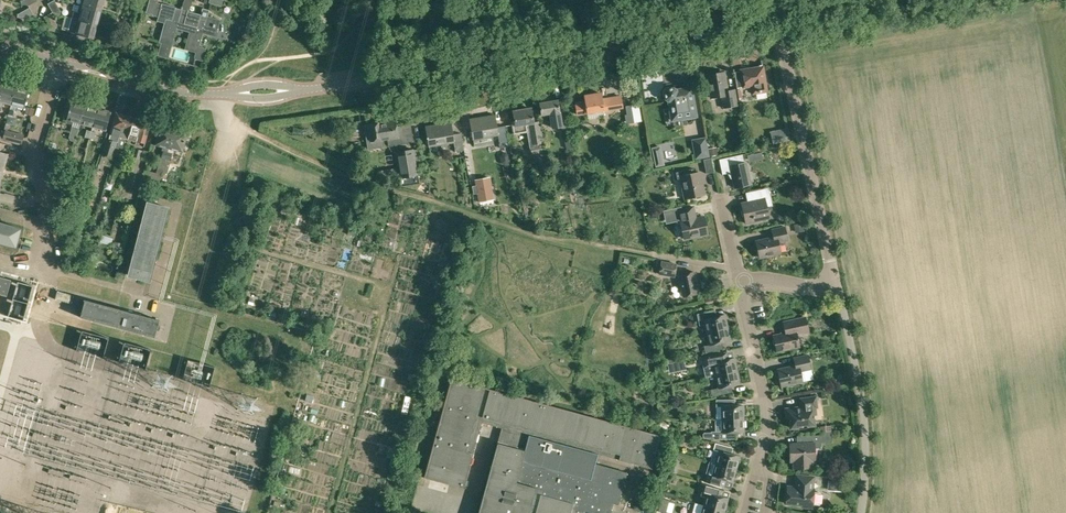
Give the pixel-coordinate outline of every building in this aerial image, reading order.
[(57,13),(60,14),(61,11),(61,10),(55,0),(53,0),(48,3),(53,12),(57,13)] [(75,5),(101,11),(104,0),(81,0),(80,5),(76,4),(75,5)] [(159,43),(161,43),(157,56),(168,59),(176,28),(178,22),(177,22),(181,9),(157,3),(157,0),(149,0),(146,12),(152,14),(152,16),(157,17),(157,20),(164,22),(159,43)] [(176,28),(189,32),(184,50),(195,53),(194,56),(195,58),(193,66),(201,68),(203,60),(206,48),(199,46),(203,33),(215,37),(220,20),(214,18),(208,16),(209,9),(202,8),(201,14),(189,11),(192,0),(184,0),(181,9),(177,22),(178,22),(176,28)] [(75,5),(72,18),(97,25),(101,11),(75,5)] [(25,19),(33,14),(29,7),(18,13),(17,17),(25,19)] [(56,27),(57,24),(51,13),(44,17),(49,26),(56,27)] [(97,25),(72,18),(68,32),(93,39),(97,25)] [(741,70),(741,71),(734,72),(738,95),(741,94),(740,86),(743,86),(743,87),(750,86),(751,93),(766,91),(762,67),(741,70)] [(723,107),(737,105),(735,89),(727,90),(724,71),(708,74),(711,97),(721,95),(723,107)] [(0,94),(0,112),(3,102),(11,105),(16,87),(15,85),(11,84),(10,85),(3,83),(0,94)] [(16,87),(11,105),(8,115),(13,117),(15,111),(17,111),(18,107),(24,108),(29,90),(27,90),(27,88),(23,87),(21,88),(16,87)] [(666,124),(673,123),(674,125),(684,124),(683,117),(696,115),(691,87),(676,89),(674,87),(667,89),(665,91),(666,98),(669,99),(670,106),(663,107),(666,124)] [(616,110),(623,109),(621,95),(607,97),(607,98),(606,98),(606,99),(606,100),(602,101),(601,92),(585,94),(586,100),(576,101),(578,112),(588,110),(588,112),(606,108),(607,109),(610,109),(611,118),(617,117),(616,110)] [(542,114),(552,112),(554,126),(563,125),(562,121),(558,99),(540,102),(542,114)] [(72,125),(69,135),(69,137),(70,139),(75,141),(80,122),(84,104),(79,103),(79,101),(74,100),(73,101),(71,100),(66,119),(75,121),(73,126),(72,125)] [(642,120),(639,102),(626,105),(627,113),(625,113),(627,122),(642,120)] [(84,104),(80,122),(93,126),(97,108),(92,106),(91,104),(87,103),(86,105),(84,104)] [(26,106),(24,113),(32,115),(34,108),(26,106)] [(514,110),(515,120),(511,120),(513,134),(517,133),(527,132),(532,155),(533,154),(534,161),(546,159),(542,140),(539,120),(534,121),(531,107),(514,110)] [(97,108),(93,126),(106,129),(111,111),(109,111),(108,109),(105,108),(104,109),(97,108)] [(111,133),(109,139),(106,138),(101,154),(113,158),(117,147),(126,114),(117,111),(111,133)] [(470,118),(474,137),(499,133),(495,113),(470,118)] [(126,114),(117,147),(123,149),(126,137),(129,138),(134,116),(126,114)] [(134,116),(129,138),(137,140),(142,118),(134,116)] [(142,118),(137,140),(145,143),(151,120),(142,118)] [(370,122),(370,124),(364,124),(368,149),(384,146),(383,138),(389,137),(390,145),(413,142),(411,123),(397,125),(396,119),(394,119),(393,118),(389,119),(387,120),(380,121),(379,120),(370,122)] [(461,132),(453,134),(451,121),(426,125),(428,138),(422,139),(425,156),(431,155),(429,145),(454,141),(456,150),(464,149),(461,132)] [(160,178),(161,177),(174,128),(169,127),(168,125),(164,124),(162,125),(161,125),(156,143),(163,145),(161,150),(162,150),(161,157),(160,157),(156,172),(144,169),(142,177),(160,181),(160,178)] [(174,128),(161,177),(167,173),(174,148),(182,150),(187,132),(186,132),(185,130),(182,129),(180,130),(174,128)] [(24,135),(5,130),(4,133),(2,139),(21,144),(24,135)] [(86,130),(85,136),(83,136),(80,147),(87,149),(89,138),(90,138),(92,131),(86,130)] [(92,131),(90,138),(87,150),(94,151),(97,140),(94,139),(96,132),(92,131)] [(773,145),(790,141),(788,133),(771,137),(773,145)] [(695,159),(709,156),(706,136),(691,139),(695,159)] [(468,142),(470,150),(479,149),(478,141),(468,142)] [(682,161),(678,145),(665,148),(669,164),(682,161)] [(716,147),(709,148),(710,156),(717,155),(716,147)] [(136,148),(125,187),(132,189),(141,159),(143,150),(136,148)] [(421,148),(413,149),(413,148),(396,151),(400,178),(418,176),(416,165),(423,164),(421,148)] [(4,167),(6,161),(8,154),(0,152),(0,165),(4,167)] [(505,152),(502,153),(500,157),(501,162),(504,164),(508,163),(510,160),(509,154),(505,152)] [(722,174),(731,172),(734,187),(750,184),(746,162),(744,163),(742,154),(719,159),(722,174)] [(706,173),(714,171),(711,157),(703,159),(706,173)] [(665,164),(663,158),(654,160),(655,166),(665,164)] [(117,175),(121,162),(114,160),(110,173),(116,174),(117,175)] [(576,167),(569,169),(570,176),(578,174),(576,167)] [(677,179),(682,178),(686,199),(703,195),(698,172),(694,173),(693,168),(676,172),(677,179)] [(116,174),(110,173),(108,181),(113,182),(116,174)] [(123,189),(124,187),(127,177),(118,175),(115,187),(122,189),(123,189)] [(62,176),(58,189),(68,192),(72,180),(62,176)] [(477,192),(478,200),(493,198),(489,176),(474,179),(475,184),(472,185),(473,193),(477,192)] [(122,189),(115,187),(113,196),(120,198),(122,189)] [(751,200),(741,202),(746,223),(769,218),(766,206),(772,205),(768,187),(749,192),(751,200)] [(150,282),(169,207),(146,201),(127,276),(150,282)] [(676,221),(681,224),(684,239),(707,234),(703,217),(695,218),(693,206),(682,209),(681,206),(663,210),(665,223),(676,221)] [(93,216),(83,213),(80,222),(90,225),(93,216)] [(21,228),(0,223),(0,242),(16,246),(21,228)] [(805,231),(803,223),(794,224),(795,233),(805,231)] [(773,237),(755,241),(759,257),(781,253),(778,242),(788,240),(785,226),(771,229),(773,237)] [(102,234),(95,255),(101,256),(103,250),(109,245),(111,245),(113,238),(102,234)] [(114,241),(112,253),(120,255),(122,243),(114,241)] [(6,257),(18,257),(18,249),(6,249),(6,257)] [(659,273),(674,276),(676,264),(661,261),(659,273)] [(683,296),(698,293),(694,271),(678,275),(683,296)] [(7,296),(11,280),(0,277),(0,295),(7,296)] [(13,299),(29,303),(33,285),(18,281),(13,299)] [(74,303),(77,295),(60,290),(57,299),(74,303)] [(29,303),(13,299),(9,316),(24,320),(29,303)] [(76,309),(82,311),(80,316),(153,337),(158,321),(85,300),(83,305),(78,303),(76,309)] [(699,326),(704,324),(706,332),(727,327),(725,314),(716,316),(715,310),(697,314),(699,326)] [(796,334),(808,331),(805,317),(783,322),(785,332),(773,335),(776,351),(799,346),(796,334)] [(727,327),(706,332),(709,345),(704,346),(705,353),(723,349),(722,342),(730,340),(727,327)] [(702,358),(703,364),(706,377),(715,375),(737,371),(734,358),(726,359),(724,353),(702,358)] [(800,371),(811,368),(808,355),(793,358),(795,366),(777,370),(781,386),(802,381),(800,371)] [(804,371),(807,381),(817,379),(815,369),(804,371)] [(737,371),(715,375),(718,388),(711,389),(712,396),(732,392),(731,385),(739,384),(737,371)] [(597,454),(651,468),(660,436),(451,378),(424,477),(437,481),(463,488),(481,422),(501,428),(478,512),(610,512),(613,503),(618,505),(627,472),(594,463),(597,454)] [(812,408),(817,408),(816,396),(799,398),(800,407),(785,408),(786,418),(790,417),(791,428),(814,425),(812,408)] [(61,408),(62,400),(55,399),(54,407),(61,408)] [(715,419),(743,419),(743,405),(734,406),(734,399),(716,399),(716,419),(715,419)] [(743,419),(715,419),(715,430),(710,430),(710,431),(702,431),(701,433),(701,436),(703,438),(712,438),(713,439),(735,439),(735,432),(744,432),(743,419)] [(811,443),(790,444),(790,461),(792,461),(792,468),(815,467),(814,448),(821,448),(820,435),(811,435),(811,443)] [(715,443),(713,449),(710,461),(715,463),(736,469),(739,456),(731,454),(733,448),(715,443)] [(715,463),(711,476),(706,474),(704,481),(722,486),(724,480),(732,482),(736,469),(715,463)] [(677,466),(668,464),(666,470),(675,473),(677,466)] [(812,507),(812,504),(819,505),(821,503),(822,494),(821,492),(813,491),(813,489),(812,489),(814,477),(796,475),(795,487),(787,486),(786,503),(802,505),(802,507),(812,507)] [(843,477),(829,476),(828,483),(840,484),(840,491),(842,491),(842,484),(843,477)] [(704,505),(703,505),(724,511),(728,498),(719,496),(721,490),(700,484),(698,490),(702,491),(700,496),(706,497),(704,505)] [(658,511),(665,512),(666,512),(669,500),(661,498),(658,511)] [(644,503),(643,503),(635,501),(633,509),(641,511),(642,507),(644,503)] [(724,511),(703,505),(704,505),(695,502),(692,512),(724,512),(724,511)]
